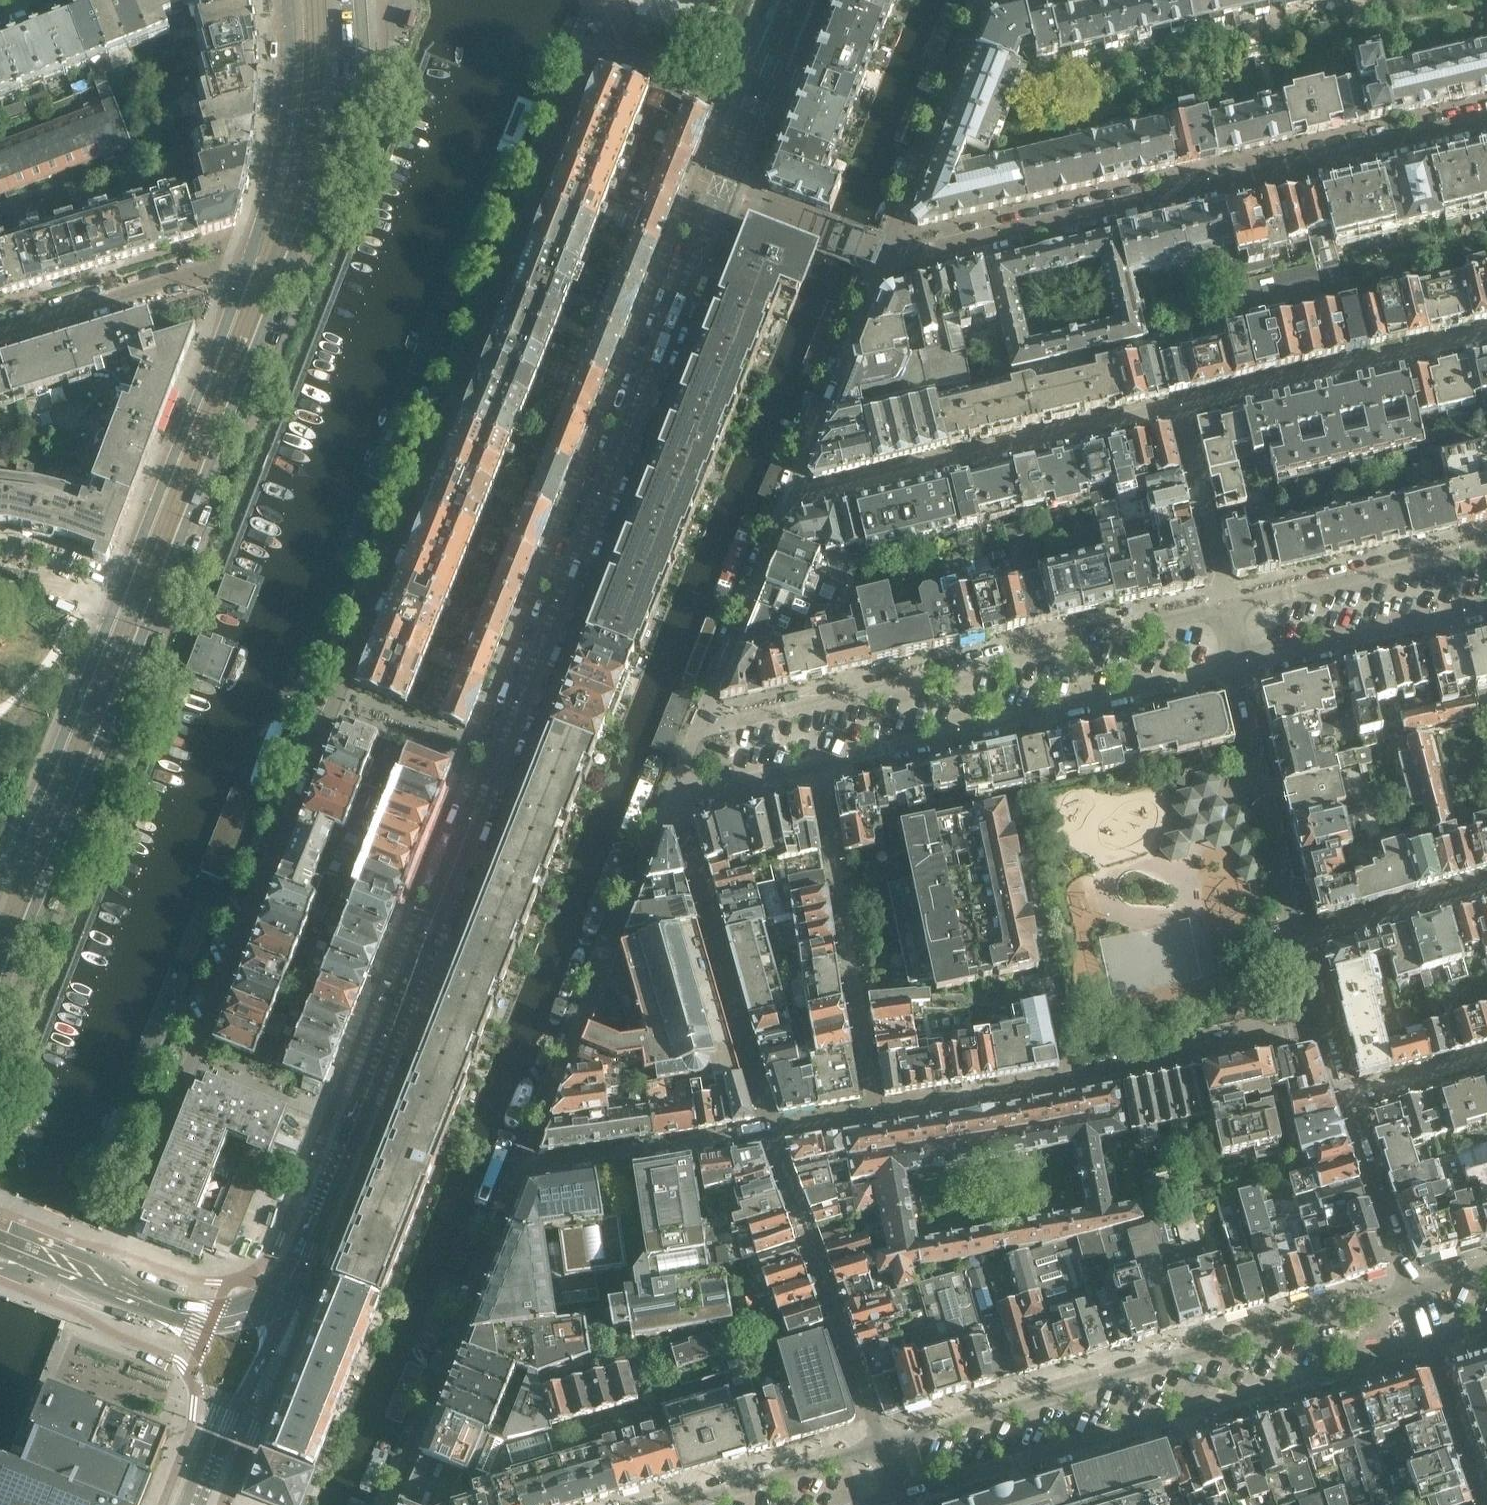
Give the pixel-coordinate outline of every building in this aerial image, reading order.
[(128,46),(110,0),(108,0),(90,7),(114,71),(134,63),(128,46)] [(133,0),(110,0),(128,46),(148,38),(133,0)] [(163,17),(156,0),(133,0),(148,38),(168,31),(166,26),(163,17)] [(180,0),(156,0),(163,17),(171,14),(168,7),(180,2),(180,0)] [(252,0),(200,0),(204,16),(252,3),(252,0)] [(896,0),(840,0),(839,3),(887,22),(896,0)] [(1119,0),(1116,0),(1106,2),(1097,4),(1097,5),(1085,7),(1093,44),(1104,42),(1106,49),(1118,46),(1116,39),(1127,36),(1119,0)] [(1153,0),(1119,0),(1127,36),(1138,34),(1139,42),(1151,39),(1150,31),(1160,29),(1153,0)] [(1189,0),(1153,0),(1160,29),(1171,26),(1172,34),(1184,31),(1183,24),(1194,21),(1189,0)] [(1236,0),(1189,0),(1194,21),(1209,17),(1211,25),(1224,22),(1222,14),(1232,12),(1234,20),(1240,18),(1236,0)] [(1283,0),(1236,0),(1240,18),(1246,17),(1244,9),(1254,7),(1256,15),(1269,12),(1267,4),(1283,0)] [(252,3),(204,16),(202,16),(208,39),(255,26),(252,3)] [(878,44),(887,22),(839,3),(830,25),(878,44)] [(1365,12),(1363,5),(1353,7),(1355,15),(1365,12)] [(113,152),(119,150),(120,153),(128,150),(127,147),(132,145),(115,100),(114,100),(104,74),(114,71),(90,7),(69,15),(87,61),(104,104),(96,107),(94,102),(84,106),(86,111),(0,144),(0,195),(5,193),(7,198),(17,195),(15,190),(103,156),(105,161),(115,157),(113,152)] [(1034,45),(1029,20),(1025,7),(1016,9),(999,13),(996,13),(996,14),(990,19),(988,22),(989,22),(978,48),(1015,63),(1021,48),(1026,47),(1034,45)] [(1093,44),(1085,7),(1073,10),(1064,12),(1052,15),(1052,14),(1048,15),(1056,53),(1071,49),(1073,57),(1085,54),(1083,47),(1093,44)] [(87,61),(69,15),(47,24),(65,70),(87,61)] [(1056,53),(1048,15),(1043,16),(1044,17),(1029,20),(1034,45),(1037,57),(1056,53)] [(642,37),(651,27),(641,18),(631,28),(642,37)] [(178,47),(178,23),(166,26),(168,31),(171,40),(171,49),(178,47)] [(65,70),(47,24),(25,32),(42,79),(65,70)] [(870,67),(878,44),(830,25),(821,48),(870,67)] [(258,50),(255,26),(208,39),(205,40),(211,63),(258,50)] [(42,79),(25,32),(3,41),(20,87),(42,79)] [(3,41),(0,42),(0,95),(20,87),(3,41)] [(1037,57),(1034,45),(1026,47),(1029,59),(1037,57)] [(1384,69),(1394,114),(1406,112),(1406,111),(1420,108),(1430,106),(1444,102),(1444,103),(1468,97),(1482,93),(1482,94),(1486,93),(1486,45),(1384,69)] [(861,89),(870,67),(821,48),(812,70),(861,89)] [(1002,122),(1018,81),(1024,66),(1015,63),(978,48),(969,71),(969,72),(961,93),(960,93),(956,104),(1002,122)] [(1394,114),(1384,69),(1379,48),(1352,55),(1358,78),(1368,120),(1385,117),(1385,118),(1395,115),(1394,114)] [(1368,120),(1358,78),(1344,82),(1342,73),(1344,72),(1338,49),(1327,52),(1333,79),(1344,126),(1368,120)] [(258,60),(258,50),(211,63),(207,64),(213,87),(259,74),(258,60)] [(714,50),(707,66),(719,70),(726,55),(714,50)] [(650,192),(667,148),(684,103),(650,89),(601,69),(595,83),(587,102),(588,102),(583,114),(578,127),(571,146),(561,171),(553,190),(554,190),(549,202),(598,222),(633,236),(650,192)] [(852,112),(861,89),(812,70),(803,92),(852,112)] [(259,74),(213,87),(207,88),(213,111),(258,99),(258,89),(259,74)] [(1344,126),(1333,79),(1282,91),(1284,100),(1293,138),(1344,126)] [(843,134),(852,112),(803,92),(795,114),(843,134)] [(895,141),(910,147),(928,98),(914,93),(895,141)] [(1293,138),(1284,100),(1271,103),(1270,97),(1257,100),(1258,107),(1247,109),(1256,147),(1269,144),(1279,142),(1279,141),(1293,138)] [(258,99),(213,111),(207,113),(213,136),(256,124),(257,114),(258,104),(258,99)] [(703,130),(710,113),(684,103),(667,148),(692,157),(699,140),(703,130)] [(960,168),(968,146),(989,155),(1002,122),(956,104),(952,114),(953,114),(947,127),(943,136),(944,137),(939,150),(938,150),(930,171),(919,200),(918,201),(921,202),(949,195),(954,184),(960,168)] [(1256,147),(1247,109),(1235,112),(1233,105),(1220,109),(1222,116),(1209,119),(1218,156),(1232,153),(1242,151),(1242,150),(1256,147)] [(534,113),(518,106),(495,163),(511,170),(534,113)] [(1218,156),(1209,119),(1207,107),(1166,117),(1167,120),(1178,166),(1218,156)] [(834,156),(843,134),(795,114),(786,136),(834,156)] [(1178,166),(1167,120),(1149,124),(1160,170),(1178,166)] [(253,149),(255,140),(256,129),(256,124),(213,136),(205,138),(211,160),(253,149)] [(1160,170),(1149,124),(1112,133),(1124,178),(1138,175),(1147,173),(1160,170)] [(1124,178),(1112,133),(1071,142),(1081,188),(1097,184),(1097,185),(1109,182),(1124,178)] [(827,176),(834,156),(786,136),(777,159),(820,175),(826,178),(827,176)] [(1081,188),(1071,142),(1034,151),(1045,197),(1058,193),(1059,194),(1068,192),(1068,191),(1081,188)] [(1469,148),(1469,149),(1483,206),(1486,205),(1486,144),(1469,148)] [(685,175),(692,157),(667,148),(650,192),(674,201),(681,184),(685,175)] [(253,149),(211,160),(202,163),(208,185),(249,175),(252,159),(253,149)] [(1483,206),(1469,149),(1429,158),(1443,215),(1483,206)] [(1045,197),(1034,151),(1017,155),(1028,200),(1045,197)] [(1028,200),(1017,155),(972,165),(983,211),(1000,207),(1011,205),(1011,204),(1028,200)] [(1443,215),(1429,158),(1389,168),(1389,169),(1382,170),(1396,227),(1443,215)] [(809,204),(820,175),(777,159),(768,182),(771,189),(809,204)] [(983,211),(972,165),(960,168),(954,184),(956,193),(949,195),(921,202),(918,201),(918,202),(912,218),(919,226),(935,222),(935,223),(938,222),(955,218),(965,216),(965,215),(983,211)] [(1396,227),(1382,170),(1344,179),(1357,236),(1396,227)] [(172,181),(170,172),(161,174),(163,183),(172,181)] [(163,183),(161,174),(152,176),(155,186),(163,183)] [(249,175),(208,185),(198,188),(204,211),(243,200),(245,190),(248,180),(249,175)] [(831,212),(842,183),(842,182),(827,176),(826,178),(820,175),(809,204),(831,212)] [(1357,236),(1344,179),(1343,178),(1320,184),(1334,242),(1357,236)] [(138,191),(135,181),(126,183),(129,194),(138,191)] [(129,194),(126,183),(118,186),(120,196),(129,194)] [(1334,242),(1320,184),(1297,190),(1308,236),(1313,258),(1316,271),(1339,265),(1334,242)] [(198,237),(192,214),(186,194),(177,196),(174,187),(165,190),(181,242),(198,237)] [(181,242),(165,190),(157,193),(159,202),(151,204),(164,247),(181,242)] [(1308,236),(1297,190),(1277,194),(1288,241),(1308,236)] [(667,219),(674,201),(650,192),(633,236),(657,245),(664,228),(668,219),(667,219)] [(1286,244),(1274,195),(1256,199),(1270,258),(1279,256),(1276,246),(1286,244)] [(164,247),(151,204),(142,207),(140,198),(131,200),(147,253),(164,247)] [(1272,268),(1270,258),(1256,199),(1226,206),(1234,241),(1236,250),(1224,252),(1216,254),(1231,316),(1241,314),(1242,317),(1256,313),(1246,275),(1272,268)] [(147,253),(131,200),(122,203),(125,212),(117,215),(130,258),(147,253)] [(240,210),(243,200),(204,211),(192,214),(198,237),(235,226),(237,221),(240,210)] [(590,243),(598,222),(549,202),(548,202),(543,215),(539,224),(590,243)] [(1234,241),(1226,206),(1219,208),(1218,207),(1187,215),(1167,220),(1161,221),(1161,222),(1149,225),(1158,264),(1190,257),(1189,252),(1201,249),(1203,257),(1216,254),(1224,252),(1222,244),(1234,241)] [(130,258),(117,215),(108,217),(105,208),(97,211),(112,263),(130,258)] [(35,223),(31,209),(22,211),(26,225),(35,223)] [(26,225),(22,211),(14,214),(17,228),(26,225)] [(112,263),(97,211),(88,213),(91,222),(82,225),(95,268),(112,263)] [(95,268),(82,225),(74,228),(71,219),(62,221),(78,274),(95,268)] [(78,274),(62,221),(54,224),(56,233),(48,235),(61,279),(78,274)] [(581,265),(590,243),(539,224),(535,233),(536,234),(531,246),(581,265)] [(788,320),(815,253),(814,253),(812,249),(812,248),(754,225),(754,226),(750,228),(749,227),(723,295),(773,314),(788,320)] [(1158,264),(1149,225),(1137,227),(1130,229),(1118,232),(1123,256),(1127,272),(1158,264)] [(61,279),(48,235),(39,238),(36,229),(28,232),(44,284),(61,279)] [(44,284),(28,232),(19,234),(22,243),(13,246),(27,289),(44,284)] [(1123,256),(1118,232),(1115,232),(1099,236),(1097,237),(1102,258),(1102,261),(1123,256)] [(650,263),(657,245),(633,236),(615,279),(640,289),(646,272),(647,272),(651,263),(650,263)] [(1102,258),(1097,237),(1077,242),(1082,263),(1102,258)] [(13,246),(5,249),(2,239),(0,240),(0,264),(9,294),(27,289),(13,246)] [(1082,263),(1077,242),(1065,245),(1065,244),(1059,245),(1045,249),(1039,250),(1040,251),(1028,253),(1033,275),(1082,263)] [(572,286),(581,265),(531,246),(527,259),(526,258),(523,267),(572,286)] [(1033,275),(1028,253),(1008,258),(1013,279),(1033,275)] [(1127,272),(1123,256),(1102,261),(1103,264),(1107,281),(1128,276),(1127,272)] [(1014,282),(1013,279),(1008,258),(1005,258),(1005,259),(990,262),(987,263),(993,287),(1014,282)] [(1302,363),(1290,314),(1287,303),(1322,294),(1316,271),(1313,258),(1272,268),(1246,275),(1256,313),(1242,317),(1256,373),(1278,368),(1279,368),(1302,363)] [(1485,268),(1483,258),(1475,260),(1486,310),(1486,267),(1485,268)] [(1475,260),(1467,262),(1469,272),(1461,274),(1473,322),(1486,319),(1486,310),(1475,260)] [(0,264),(0,297),(9,294),(0,264)] [(997,320),(983,264),(966,268),(977,315),(984,313),(987,323),(997,320)] [(563,309),(572,286),(523,267),(519,277),(519,278),(514,290),(563,309)] [(977,315),(966,268),(948,272),(958,319),(961,329),(971,326),(969,317),(977,315)] [(944,362),(934,316),(936,311),(935,304),(941,307),(944,323),(958,319),(948,272),(932,277),(910,282),(916,309),(923,335),(926,348),(929,365),(944,362)] [(1473,322),(1461,274),(1418,284),(1430,332),(1473,322)] [(1133,297),(1129,280),(1128,276),(1107,281),(1112,302),(1133,297)] [(1430,332),(1418,284),(1418,283),(1408,285),(1405,276),(1394,278),(1396,289),(1408,337),(1430,332)] [(640,289),(615,279),(598,323),(622,333),(623,333),(629,316),(630,316),(634,306),(633,306),(640,289)] [(916,309),(910,282),(893,286),(891,286),(891,287),(888,288),(885,290),(884,291),(883,292),(881,294),(880,296),(881,296),(874,312),(868,326),(902,318),(905,312),(916,309)] [(1019,302),(1014,282),(993,287),(998,307),(1019,302)] [(1408,337),(1396,289),(1377,294),(1378,300),(1388,342),(1408,337)] [(555,331),(563,309),(514,290),(509,303),(509,302),(505,312),(555,331)] [(751,371),(773,314),(723,295),(701,351),(751,371)] [(1138,317),(1133,297),(1112,302),(1117,322),(1138,317)] [(1369,347),(1359,304),(1357,298),(1337,303),(1348,352),(1369,347)] [(804,364),(820,371),(846,307),(830,300),(804,364)] [(1388,342),(1378,300),(1359,304),(1369,347),(1388,342)] [(1024,323),(1019,302),(998,307),(1003,328),(1024,323)] [(1348,352),(1337,303),(1313,308),(1325,357),(1348,352)] [(1325,357),(1313,308),(1290,314),(1302,363),(1325,357)] [(171,396),(193,340),(196,330),(158,341),(149,312),(106,325),(105,323),(104,322),(102,322),(101,322),(100,322),(99,323),(98,324),(98,325),(98,326),(98,327),(91,329),(91,328),(90,328),(90,327),(89,327),(87,326),(86,326),(86,327),(84,328),(83,329),(83,330),(83,332),(80,333),(79,331),(78,330),(77,330),(76,330),(75,330),(74,330),(73,331),(72,332),(72,334),(72,335),(65,337),(78,381),(93,377),(96,382),(98,384),(103,390),(84,409),(83,410),(83,411),(83,412),(83,413),(84,414),(85,415),(87,416),(88,415),(89,415),(109,396),(115,402),(122,408),(118,417),(158,432),(159,429),(160,429),(161,429),(162,429),(164,428),(164,427),(164,426),(165,425),(164,424),(164,422),(163,422),(162,421),(163,418),(165,418),(166,418),(168,417),(168,416),(168,415),(169,414),(169,413),(168,412),(167,411),(166,410),(169,403),(170,404),(172,403),(173,403),(173,402),(174,401),(174,400),(174,399),(174,398),(173,397),(172,396),(171,396)] [(546,353),(555,331),(505,312),(501,321),(502,322),(497,334),(546,353)] [(1256,373),(1242,317),(1241,314),(1231,316),(1220,319),(1235,379),(1256,373)] [(1138,317),(1117,322),(1116,322),(1121,343),(1130,341),(1143,338),(1138,317)] [(910,352),(902,318),(868,326),(861,345),(854,365),(910,352)] [(962,336),(961,329),(958,319),(944,323),(948,339),(962,336)] [(1235,379),(1220,319),(1175,330),(1180,352),(1189,389),(1235,379)] [(1121,343),(1116,322),(1094,327),(1099,348),(1111,346),(1121,343)] [(615,350),(622,333),(598,323),(588,347),(581,345),(575,360),(582,362),(580,367),(605,376),(612,359),(612,360),(616,350),(615,350)] [(1028,343),(1024,323),(1003,328),(1007,348),(1028,343)] [(980,362),(971,326),(961,329),(962,336),(966,351),(965,351),(968,365),(980,362)] [(1099,348),(1094,327),(1073,333),(1078,354),(1099,348)] [(1078,354),(1073,333),(1051,338),(1056,359),(1078,354)] [(537,375),(546,353),(497,334),(496,334),(491,346),(487,355),(537,375)] [(966,351),(962,336),(948,339),(951,354),(965,351),(966,351)] [(78,381),(65,337),(2,356),(16,400),(78,381)] [(1056,359),(1051,338),(1029,343),(1034,364),(1056,359)] [(1147,399),(1137,355),(1134,356),(1130,341),(1121,343),(1111,346),(1125,405),(1147,399)] [(1034,364),(1029,343),(1028,343),(1007,348),(1012,369),(1019,367),(1034,364)] [(1056,359),(1034,364),(1019,367),(1022,379),(1033,423),(1043,421),(1043,423),(1078,415),(1077,411),(1084,409),(1085,411),(1107,407),(1107,409),(1125,405),(1111,346),(1099,348),(1078,354),(1056,359)] [(934,387),(929,365),(926,348),(910,352),(854,365),(835,410),(934,387)] [(1169,394),(1160,357),(1158,350),(1137,355),(1147,399),(1169,394)] [(729,427),(751,371),(701,351),(679,407),(729,427)] [(1189,389),(1180,352),(1160,357),(1169,394),(1189,389)] [(1465,359),(1475,405),(1478,416),(1486,415),(1486,421),(1486,354),(1465,359)] [(528,397),(537,375),(487,355),(484,365),(479,378),(528,397)] [(2,356),(0,357),(0,405),(16,400),(2,356)] [(1475,405),(1465,359),(1427,368),(1437,411),(1438,414),(1475,405)] [(953,383),(950,368),(946,369),(944,362),(929,365),(934,387),(953,383)] [(598,394),(605,376),(580,367),(563,411),(588,420),(594,403),(595,404),(599,394),(598,394)] [(1437,411),(1427,368),(1407,373),(1417,415),(1437,411)] [(1420,430),(1417,415),(1407,373),(1386,378),(1394,412),(1406,409),(1408,420),(1396,423),(1403,451),(1440,443),(1438,437),(1436,426),(1420,430)] [(784,421),(798,427),(816,380),(802,374),(784,421)] [(520,419),(528,397),(479,378),(474,390),(470,399),(520,419)] [(1403,451),(1396,423),(1384,426),(1382,414),(1394,412),(1386,378),(1365,383),(1382,456),(1403,451)] [(1033,423),(1022,379),(990,387),(1002,433),(1023,428),(1022,426),(1033,423)] [(1382,456),(1365,383),(1344,388),(1351,421),(1363,418),(1366,430),(1354,433),(1360,461),(1382,456)] [(934,387),(835,410),(827,431),(810,474),(814,479),(949,446),(938,399),(937,399),(934,387)] [(1002,433),(990,387),(938,399),(949,446),(963,442),(962,438),(968,436),(969,439),(980,436),(980,438),(1002,433)] [(1360,461),(1354,433),(1342,435),(1339,424),(1351,421),(1344,388),(1323,393),(1339,465),(1360,461)] [(1339,465),(1323,393),(1301,397),(1309,431),(1321,428),(1323,440),(1312,442),(1318,470),(1339,465)] [(1318,470),(1312,442),(1300,445),(1297,434),(1309,431),(1301,397),(1280,402),(1297,475),(1318,470)] [(511,441),(520,419),(470,399),(466,409),(467,409),(462,421),(511,441)] [(1297,475),(1280,402),(1259,407),(1267,440),(1278,438),(1281,449),(1269,452),(1276,480),(1297,475)] [(707,483),(729,427),(679,407),(657,463),(707,483)] [(1262,453),(1260,442),(1267,440),(1259,407),(1242,411),(1252,456),(1258,484),(1276,480),(1269,452),(1262,453)] [(581,438),(588,420),(563,411),(546,454),(570,464),(577,447),(581,438)] [(1247,504),(1236,459),(1252,456),(1242,411),(1197,422),(1215,502),(1223,500),(1225,509),(1241,505),(1245,519),(1243,520),(1256,575),(1278,569),(1269,530),(1262,501),(1247,504)] [(133,498),(154,442),(158,432),(118,417),(93,483),(133,498)] [(502,462),(511,441),(462,421),(462,422),(457,434),(456,434),(453,443),(502,462)] [(1180,472),(1171,434),(1169,427),(1147,433),(1157,477),(1180,472)] [(1157,477),(1147,433),(1125,438),(1135,482),(1157,477)] [(1447,447),(1445,435),(1438,437),(1440,443),(1441,448),(1447,447)] [(1138,492),(1135,482),(1125,438),(1105,443),(1112,475),(1109,480),(1112,482),(1115,498),(1138,493),(1138,492)] [(493,485),(502,462),(453,443),(449,453),(450,453),(445,466),(493,485)] [(1112,475),(1105,443),(1080,449),(1079,450),(1087,485),(1109,480),(1112,475)] [(1439,456),(1441,465),(1456,527),(1486,520),(1486,495),(1483,495),(1482,490),(1478,491),(1476,485),(1486,482),(1486,443),(1442,453),(1442,455),(1439,456)] [(758,495),(770,500),(790,448),(778,444),(758,495)] [(1087,485),(1079,450),(1035,460),(1046,507),(1090,497),(1087,485)] [(563,482),(570,464),(546,454),(528,499),(553,508),(560,491),(564,482),(563,482)] [(1046,507),(1035,460),(1014,465),(1022,502),(1021,502),(1023,512),(1025,521),(1048,516),(1046,507)] [(685,539),(707,483),(657,463),(635,519),(685,539)] [(1022,502),(1014,465),(969,475),(980,522),(1023,512),(1021,502),(1022,502)] [(1456,527),(1441,465),(1418,470),(1420,476),(1434,473),(1438,490),(1431,492),(1427,489),(1423,490),(1433,533),(1456,527)] [(485,506),(493,485),(445,466),(440,478),(439,478),(436,487),(485,506)] [(93,483),(70,474),(48,469),(45,483),(34,480),(34,481),(0,477),(0,524),(10,524),(70,539),(97,550),(94,558),(108,564),(133,498),(93,483)] [(1180,472),(1157,477),(1135,482),(1138,492),(1146,490),(1148,498),(1185,490),(1180,472)] [(980,522),(969,475),(947,480),(958,529),(960,537),(982,531),(980,522)] [(958,529),(947,480),(910,489),(921,538),(958,529)] [(476,529),(485,506),(436,487),(433,495),(427,510),(476,529)] [(921,538),(910,489),(892,493),(904,543),(921,538)] [(1189,507),(1186,497),(1185,490),(1148,498),(1146,490),(1138,492),(1138,493),(1144,519),(1156,516),(1156,514),(1189,507)] [(1433,533),(1423,490),(1419,491),(1417,495),(1402,498),(1411,538),(1433,533)] [(904,543),(892,493),(856,502),(867,551),(904,543)] [(1154,562),(1151,551),(1149,542),(1146,527),(1144,519),(1138,493),(1115,498),(1139,600),(1161,595),(1154,562)] [(1139,600),(1115,498),(1114,501),(1093,506),(1105,556),(1116,605),(1139,600)] [(1411,538),(1402,498),(1386,502),(1383,499),(1379,500),(1389,543),(1411,538)] [(547,526),(546,525),(553,509),(553,508),(528,499),(511,542),(535,552),(536,552),(543,535),(547,526)] [(1389,543),(1379,500),(1374,501),(1373,505),(1357,509),(1367,548),(1389,543)] [(869,559),(867,551),(856,502),(834,507),(844,549),(857,546),(861,561),(869,559)] [(847,564),(844,549),(834,507),(793,516),(784,539),(806,548),(819,545),(820,548),(824,547),(826,553),(830,552),(837,583),(843,586),(852,584),(847,564)] [(1192,524),(1189,508),(1189,507),(1156,514),(1156,516),(1144,519),(1146,527),(1157,525),(1159,532),(1192,524)] [(467,551),(476,529),(427,510),(427,509),(422,522),(418,532),(467,551)] [(1367,548),(1357,509),(1342,513),(1339,510),(1334,511),(1345,554),(1367,548)] [(1345,554),(1334,511),(1330,512),(1329,516),(1313,519),(1323,559),(1345,554)] [(761,520),(744,513),(715,590),(715,592),(715,593),(716,595),(717,596),(717,598),(719,599),(720,600),(721,600),(723,601),(725,601),(726,600),(728,600),(729,599),(730,598),(731,597),(761,520)] [(663,595),(685,539),(635,519),(613,575),(663,595)] [(1323,559),(1313,519),(1298,523),(1295,520),(1290,521),(1300,564),(1323,559)] [(1256,575),(1243,520),(1223,524),(1221,527),(1232,575),(1233,575),(1238,578),(1238,579),(1256,575)] [(1300,564),(1290,521),(1286,522),(1284,526),(1269,530),(1278,569),(1300,564)] [(1206,585),(1192,524),(1159,532),(1160,540),(1149,542),(1151,551),(1160,549),(1174,546),(1184,590),(1206,585)] [(459,572),(467,551),(418,532),(414,541),(410,553),(459,572)] [(832,582),(826,556),(806,548),(784,539),(776,559),(832,582)] [(529,569),(535,552),(511,542),(493,586),(518,596),(525,579),(529,570),(529,569)] [(1049,621),(1038,571),(1031,542),(1028,543),(1027,547),(1033,572),(1027,574),(1029,584),(1018,587),(1027,626),(1049,621)] [(1184,590),(1174,546),(1160,549),(1163,560),(1154,562),(1161,595),(1184,590)] [(1000,565),(996,549),(986,551),(990,567),(1000,565)] [(450,594),(459,572),(410,553),(405,566),(401,575),(450,594)] [(984,637),(969,572),(965,556),(939,561),(944,581),(963,576),(966,589),(947,593),(948,601),(958,644),(984,638),(984,637)] [(1116,605),(1105,556),(1038,571),(1049,621),(1116,605)] [(843,586),(837,583),(832,582),(776,559),(766,585),(831,611),(835,607),(843,586)] [(1006,632),(996,590),(995,590),(990,567),(969,572),(984,637),(1006,632)] [(441,617),(450,594),(401,575),(397,585),(392,598),(441,617)] [(641,651),(663,595),(613,575),(591,631),(591,632),(637,649),(641,651)] [(247,607),(255,588),(227,577),(220,597),(247,607)] [(817,625),(831,611),(766,585),(746,636),(771,646),(776,635),(782,637),(787,639),(795,617),(817,625)] [(1027,626),(1018,587),(1018,585),(996,590),(1006,632),(1027,626)] [(511,614),(518,596),(493,586),(475,630),(501,640),(507,623),(508,623),(511,614)] [(958,644),(948,601),(939,603),(937,593),(930,589),(924,591),(919,598),(923,613),(911,615),(910,611),(894,614),(888,590),(856,597),(871,664),(933,650),(958,644)] [(872,665),(871,664),(856,597),(855,593),(844,595),(846,604),(835,607),(831,611),(817,625),(817,627),(828,675),(872,665)] [(432,639),(441,617),(392,598),(387,610),(383,620),(432,639)] [(694,689),(695,688),(723,618),(722,616),(721,615),(720,614),(718,613),(717,612),(715,612),(713,611),(711,612),(710,612),(708,613),(680,684),(681,685),(682,687),(683,688),(684,689),(685,689),(687,690),(688,690),(690,690),(691,690),(693,690),(694,689)] [(424,660),(432,639),(383,620),(379,628),(380,628),(375,641),(424,660)] [(828,675),(817,627),(806,629),(808,639),(783,645),(786,656),(784,657),(791,684),(827,676),(827,675),(828,675)] [(494,657),(501,640),(475,630),(458,674),(483,684),(490,667),(494,657)] [(627,674),(637,649),(591,632),(590,632),(581,656),(627,674)] [(1445,644),(1456,687),(1475,682),(1476,686),(1486,683),(1486,634),(1445,644)] [(791,684),(784,657),(786,656),(783,645),(782,637),(776,635),(771,646),(766,659),(765,659),(763,662),(757,664),(763,690),(791,684)] [(763,690),(757,664),(763,662),(765,659),(766,659),(771,646),(746,636),(721,699),(721,700),(763,690)] [(218,681),(231,648),(204,638),(191,671),(218,681)] [(424,660),(375,641),(369,653),(365,663),(415,683),(424,660)] [(1456,687),(1445,644),(1427,649),(1441,705),(1459,701),(1456,687)] [(1429,687),(1420,650),(1410,653),(1408,648),(1403,649),(1413,690),(1429,687)] [(1415,697),(1413,690),(1403,649),(1398,650),(1399,655),(1387,658),(1396,694),(1403,693),(1405,699),(1415,697)] [(1396,694),(1387,658),(1376,660),(1375,655),(1366,657),(1367,662),(1376,702),(1396,697),(1396,694)] [(608,721),(627,674),(581,656),(562,703),(608,721)] [(1376,702),(1367,662),(1343,668),(1351,699),(1359,736),(1383,730),(1376,702)] [(406,705),(415,683),(365,663),(362,672),(357,685),(406,705)] [(1351,699),(1343,668),(1326,672),(1334,703),(1351,699)] [(1334,703),(1326,672),(1293,680),(1303,722),(1316,719),(1317,719),(1316,716),(1336,711),(1334,703)] [(484,684),(483,684),(458,674),(449,696),(440,718),(466,729),(473,711),(477,702),(484,684)] [(1303,722),(1293,680),(1265,687),(1264,688),(1263,688),(1262,689),(1262,690),(1261,691),(1261,692),(1261,693),(1262,694),(1270,730),(1303,722)] [(440,718),(449,696),(429,689),(420,711),(440,718)] [(652,748),(670,755),(692,702),(674,695),(652,748)] [(1235,742),(1224,697),(1167,711),(1167,713),(1159,715),(1159,713),(1130,720),(1139,758),(1176,750),(1177,756),(1235,742)] [(1459,701),(1441,705),(1401,714),(1405,733),(1479,716),(1475,698),(1459,701)] [(597,748),(608,721),(562,703),(551,730),(597,748)] [(1316,740),(1319,737),(1320,737),(1316,719),(1303,722),(1270,730),(1278,759),(1309,751),(1306,742),(1309,740),(1312,739),(1316,740)] [(1140,767),(1129,720),(1114,724),(1124,770),(1140,767)] [(273,723),(251,785),(265,790),(286,727),(286,726),(285,724),(284,723),(283,722),(282,722),(281,721),(279,721),(278,721),(276,721),(275,721),(274,722),(273,723)] [(364,774),(375,745),(384,749),(378,765),(386,768),(396,744),(342,722),(329,754),(323,769),(377,791),(381,781),(364,774)] [(1124,770),(1114,724),(1092,729),(1102,774),(1117,771),(1117,772),(1124,770)] [(1102,774),(1092,729),(1069,734),(1076,765),(1079,778),(1102,774)] [(575,804),(597,748),(551,730),(544,749),(545,750),(541,761),(539,761),(529,786),(575,804)] [(1076,765),(1069,734),(1046,739),(1056,782),(1066,780),(1063,768),(1076,765)] [(1431,750),(1428,734),(1407,740),(1409,750),(1411,755),(1431,750)] [(1056,782),(1046,739),(1016,746),(1025,786),(1056,782)] [(1025,786),(1016,746),(985,752),(992,793),(1025,786)] [(734,748),(733,747),(731,747),(730,747),(729,747),(727,748),(726,749),(726,751),(726,752),(727,754),(728,755),(729,756),(731,756),(732,756),(734,755),(735,754),(735,752),(735,751),(735,749),(734,748)] [(442,789),(450,769),(451,765),(448,764),(409,749),(399,773),(442,789)] [(1412,760),(1411,755),(1409,750),(1400,752),(1402,762),(1412,760)] [(1435,765),(1431,750),(1411,755),(1412,760),(1414,770),(1435,765)] [(1339,771),(1336,757),(1319,761),(1319,759),(1311,761),(1309,751),(1278,759),(1284,785),(1337,772),(1339,771)] [(992,793),(985,752),(959,758),(966,797),(992,793)] [(634,840),(635,839),(666,765),(665,763),(664,762),(663,760),(662,759),(661,758),(659,757),(657,757),(656,757),(654,757),(652,757),(651,757),(649,758),(619,834),(620,836),(620,837),(621,839),(622,840),(623,841),(625,842),(626,842),(628,842),(630,842),(631,842),(633,841),(634,840)] [(966,797),(959,758),(929,765),(937,804),(966,797)] [(1414,770),(1412,760),(1402,762),(1405,772),(1414,770)] [(937,804),(929,765),(910,770),(918,808),(937,804)] [(1439,780),(1435,765),(1414,770),(1417,780),(1418,785),(1439,780)] [(442,789),(399,773),(386,768),(383,776),(401,782),(394,798),(432,812),(442,789)] [(368,813),(377,791),(323,769),(314,792),(368,813)] [(918,808),(910,770),(891,775),(896,797),(906,795),(909,809),(918,808)] [(1417,780),(1414,770),(1405,772),(1407,782),(1417,780)] [(1223,822),(1228,808),(1217,797),(1221,782),(1211,772),(1196,775),(1192,790),(1178,793),(1173,808),(1184,818),(1180,833),(1165,836),(1161,851),(1171,862),(1186,858),(1190,844),(1205,840),(1209,826),(1223,822)] [(1346,807),(1337,772),(1284,785),(1293,820),(1346,807)] [(896,797),(891,775),(873,780),(881,815),(900,811),(896,797)] [(886,847),(881,815),(873,780),(854,785),(862,819),(841,823),(846,853),(886,847)] [(1419,790),(1418,785),(1417,780),(1407,782),(1410,792),(1419,790)] [(1443,795),(1439,780),(1418,785),(1419,790),(1422,800),(1443,795)] [(862,819),(854,785),(835,789),(841,823),(862,819)] [(553,860),(575,804),(529,786),(522,805),(523,806),(518,817),(517,817),(507,842),(553,860)] [(1422,800),(1419,790),(1410,792),(1412,803),(1422,800)] [(257,802),(231,791),(199,872),(225,883),(257,802)] [(377,791),(368,813),(352,855),(350,858),(366,864),(406,880),(424,834),(432,812),(394,798),(377,791)] [(314,792),(305,814),(343,829),(336,848),(352,855),(368,813),(314,792)] [(815,824),(810,795),(787,801),(793,830),(815,824)] [(1446,810),(1443,795),(1422,800),(1425,815),(1446,810)] [(1297,839),(1379,818),(1374,800),(1361,804),(1362,810),(1361,815),(1348,818),(1346,807),(1293,820),(1297,839)] [(799,858),(793,830),(787,801),(765,807),(776,854),(778,862),(799,858)] [(1027,913),(1016,861),(1017,861),(1014,844),(1012,834),(1011,833),(1010,833),(1004,806),(903,827),(915,881),(889,886),(909,985),(935,979),(938,990),(976,982),(975,977),(980,976),(982,977),(991,976),(991,979),(1039,968),(1033,942),(1034,941),(1034,940),(1032,929),(1028,913),(1027,913)] [(776,854),(765,807),(743,812),(753,859),(776,854)] [(1450,826),(1446,810),(1425,815),(1429,829),(1428,829),(1428,831),(1437,829),(1446,827),(1450,826)] [(755,868),(753,859),(743,812),(714,819),(723,858),(727,857),(731,873),(753,868),(755,868)] [(334,852),(336,848),(343,829),(305,814),(278,882),(316,897),(334,852)] [(1481,817),(1472,819),(1475,829),(1466,832),(1476,871),(1486,867),(1486,841),(1481,817)] [(1348,846),(1345,836),(1364,831),(1368,834),(1370,840),(1383,837),(1379,818),(1297,839),(1301,857),(1340,848),(1348,846)] [(723,858),(714,819),(697,823),(707,862),(723,858)] [(820,853),(815,824),(793,830),(799,858),(820,853)] [(1476,871),(1466,832),(1457,834),(1454,824),(1450,826),(1446,827),(1459,876),(1476,871)] [(1459,876),(1446,827),(1437,829),(1441,842),(1432,844),(1441,881),(1459,876)] [(1441,881),(1432,844),(1428,831),(1428,829),(1404,836),(1418,888),(1441,881)] [(684,877),(673,837),(672,833),(664,834),(646,884),(684,877)] [(1418,888),(1404,836),(1402,836),(1402,839),(1377,846),(1381,860),(1368,863),(1370,871),(1353,876),(1353,878),(1361,904),(1418,888)] [(531,916),(553,860),(507,842),(500,861),(501,861),(496,873),(495,872),(485,898),(531,916)] [(1348,879),(1340,848),(1301,857),(1309,889),(1324,885),(1348,879)] [(613,854),(584,926),(584,928),(584,929),(584,931),(585,932),(586,933),(587,934),(588,935),(589,936),(590,936),(592,937),(593,937),(595,936),(596,935),(597,935),(598,933),(599,932),(628,858),(628,856),(627,855),(627,854),(626,852),(625,851),(623,851),(622,850),(621,850),(619,850),(618,850),(616,851),(615,852),(614,853),(613,854)] [(753,868),(757,887),(775,883),(779,899),(780,899),(826,889),(820,853),(778,862),(755,868),(753,868)] [(727,857),(723,858),(707,862),(712,878),(731,873),(727,857)] [(397,902),(406,880),(366,864),(357,887),(397,902)] [(757,887),(753,868),(731,873),(712,878),(717,896),(757,887)] [(348,883),(351,875),(344,873),(341,880),(348,883)] [(691,899),(684,877),(646,884),(637,908),(691,899)] [(1361,904),(1353,878),(1348,879),(1324,885),(1331,912),(1361,904)] [(345,891),(348,883),(341,880),(338,888),(345,891)] [(307,921),(316,897),(278,882),(269,907),(307,921)] [(1331,912),(1324,885),(1309,889),(1317,917),(1331,912)] [(388,925),(397,902),(357,887),(348,909),(388,925)] [(761,904),(757,887),(717,896),(722,913),(761,904)] [(828,906),(826,889),(780,899),(784,916),(793,914),(828,906)] [(509,971),(531,916),(485,898),(477,917),(479,918),(474,929),(473,928),(463,953),(509,971)] [(696,920),(692,906),(693,906),(691,899),(637,908),(626,934),(668,927),(697,922),(697,920),(696,920)] [(784,917),(784,916),(780,899),(779,899),(761,904),(722,913),(727,930),(764,921),(784,917)] [(219,907),(199,900),(177,957),(197,965),(219,907)] [(1470,908),(1477,930),(1480,937),(1486,957),(1481,958),(1480,954),(1473,956),(1464,959),(1463,959),(1468,978),(1469,980),(1478,978),(1486,975),(1486,903),(1470,908)] [(831,923),(828,906),(793,914),(796,931),(831,923)] [(308,922),(307,921),(269,907),(261,928),(299,943),(308,922)] [(1478,946),(1474,931),(1477,930),(1470,908),(1451,914),(1464,959),(1473,956),(1470,949),(1478,946)] [(379,949),(388,925),(348,909),(341,926),(326,920),(323,927),(338,933),(379,949)] [(1464,959),(1451,914),(1429,920),(1442,966),(1447,984),(1468,978),(1463,959),(1464,959)] [(1442,966),(1429,920),(1406,926),(1420,974),(1424,987),(1433,984),(1429,970),(1442,966)] [(769,938),(764,921),(727,930),(732,948),(769,938)] [(834,942),(831,923),(796,931),(799,950),(800,949),(834,942)] [(741,1075),(720,1002),(698,924),(669,931),(668,927),(626,934),(606,985),(620,991),(631,1030),(636,1029),(638,1034),(646,1032),(647,1037),(623,1040),(589,1027),(575,1062),(600,1069),(605,1068),(643,1064),(646,1081),(687,1075),(689,1082),(699,1080),(715,1078),(724,1077),(741,1075)] [(1420,974),(1406,926),(1389,931),(1395,953),(1389,954),(1397,981),(1420,974)] [(290,967),(299,943),(261,928),(251,952),(290,967)] [(1395,953),(1389,931),(1355,941),(1360,963),(1376,958),(1389,954),(1395,953)] [(369,972),(379,949),(338,933),(329,956),(369,972)] [(774,956),(769,938),(732,948),(737,965),(774,956)] [(1360,964),(1360,963),(1355,941),(1329,948),(1326,953),(1331,971),(1360,964)] [(575,951),(572,957),(548,1017),(562,1023),(587,962),(588,956),(589,951),(589,949),(589,946),(588,944),(587,943),(586,943),(585,942),(584,943),(582,944),(580,945),(578,947),(575,951)] [(836,959),(834,942),(800,949),(802,959),(786,963),(788,970),(801,967),(836,959)] [(281,990),(290,967),(251,952),(242,975),(281,990)] [(487,1027),(509,971),(463,953),(455,973),(456,973),(452,985),(451,984),(441,1009),(487,1027)] [(360,994),(369,972),(329,956),(320,979),(322,979),(360,994)] [(779,973),(774,956),(737,965),(742,982),(779,973)] [(1386,998),(1376,958),(1360,963),(1360,964),(1331,971),(1341,1010),(1345,1025),(1379,1016),(1375,1001),(1386,998)] [(843,1003),(836,959),(801,967),(808,1008),(843,1003)] [(188,980),(168,972),(130,1069),(150,1077),(188,980)] [(784,990),(779,973),(742,982),(747,1000),(784,990)] [(272,1011),(281,990),(242,975),(234,996),(272,1011)] [(1042,993),(1039,978),(1024,981),(1027,996),(1042,993)] [(1482,993),(1478,978),(1469,980),(1468,978),(1447,984),(1444,985),(1454,1016),(1463,1048),(1486,1042),(1486,1008),(1482,993)] [(351,1017),(360,994),(322,979),(317,993),(300,986),(296,995),(311,1001),(351,1017)] [(788,1007),(787,1004),(784,990),(747,1000),(752,1018),(788,1007)] [(929,994),(874,997),(869,998),(871,1011),(910,1004),(911,1006),(931,1002),(929,994)] [(263,1034),(272,1011),(234,996),(225,1019),(263,1034)] [(342,1039),(351,1017),(311,1001),(302,1023),(342,1039)] [(801,1023),(795,1001),(787,1004),(788,1007),(752,1018),(757,1035),(801,1023)] [(974,1033),(970,1008),(932,1009),(931,1002),(911,1006),(910,1004),(871,1011),(874,1026),(924,1018),(926,1034),(928,1043),(929,1051),(935,1088),(950,1085),(945,1049),(943,1039),(951,1038),(959,1037),(966,1035),(974,1033)] [(1058,1067),(1046,1007),(1045,1002),(1014,1008),(1017,1023),(989,1028),(991,1041),(997,1077),(1058,1067)] [(859,1100),(851,1050),(848,1033),(843,1003),(808,1008),(813,1039),(810,1039),(805,1041),(810,1058),(818,1107),(859,1100)] [(465,1083),(487,1027),(441,1009),(433,1029),(434,1029),(430,1040),(429,1040),(419,1065),(465,1083)] [(1393,1068),(1386,1042),(1379,1016),(1345,1025),(1349,1040),(1348,1040),(1354,1063),(1355,1062),(1359,1078),(1393,1068)] [(1463,1048),(1454,1016),(1437,1021),(1447,1053),(1463,1048)] [(926,1034),(924,1018),(874,1026),(876,1043),(917,1036),(926,1034)] [(260,1042),(263,1034),(225,1019),(216,1042),(269,1063),(275,1047),(260,1042)] [(793,1044),(791,1035),(807,1031),(804,1021),(801,1023),(757,1035),(762,1053),(793,1044)] [(1447,1053),(1437,1021),(1422,1026),(1425,1034),(1432,1057),(1447,1053)] [(333,1062),(342,1039),(302,1023),(293,1046),(333,1062)] [(997,1077),(991,1041),(984,1043),(982,1033),(974,1034),(976,1044),(982,1080),(997,1077)] [(1432,1057),(1425,1034),(1404,1041),(1398,1038),(1386,1042),(1393,1068),(1432,1057)] [(982,1080),(976,1044),(968,1045),(966,1035),(959,1037),(966,1082),(982,1080)] [(929,1051),(928,1043),(918,1045),(917,1036),(876,1043),(879,1059),(898,1056),(905,1055),(922,1052),(929,1051)] [(966,1082),(959,1037),(951,1038),(952,1048),(945,1049),(950,1085),(966,1082)] [(805,1041),(793,1044),(762,1053),(767,1071),(810,1058),(805,1041)] [(324,1085),(333,1062),(293,1046),(290,1053),(275,1047),(269,1063),(324,1085)] [(1328,1088),(1315,1050),(1315,1049),(1314,1048),(1312,1047),(1311,1047),(1310,1047),(1287,1052),(1298,1096),(1328,1088)] [(935,1088),(929,1051),(922,1052),(923,1061),(915,1063),(919,1090),(935,1088)] [(1298,1096),(1287,1052),(1271,1056),(1276,1083),(1277,1086),(1286,1084),(1290,1098),(1298,1096)] [(919,1090),(915,1063),(907,1064),(905,1055),(898,1056),(904,1093),(919,1090)] [(904,1093),(898,1056),(879,1059),(885,1096),(904,1093)] [(1267,1085),(1276,1083),(1271,1056),(1202,1070),(1219,1155),(1252,1148),(1254,1160),(1278,1155),(1276,1143),(1279,1142),(1271,1103),(1259,1106),(1259,1109),(1244,1112),(1242,1100),(1257,1096),(1257,1099),(1269,1097),(1267,1085)] [(818,1107),(810,1058),(767,1071),(779,1115),(818,1107)] [(607,1085),(605,1068),(600,1069),(575,1062),(562,1095),(613,1089),(613,1084),(607,1085)] [(380,1295),(465,1083),(419,1065),(386,1147),(388,1148),(386,1161),(383,1160),(381,1164),(380,1163),(335,1277),(380,1295)] [(515,1106),(514,1111),(514,1114),(514,1116),(515,1117),(516,1119),(517,1120),(518,1120),(519,1120),(520,1120),(522,1120),(523,1119),(524,1118),(527,1115),(529,1112),(544,1072),(530,1067),(515,1106)] [(1210,1117),(1201,1070),(1184,1073),(1194,1120),(1193,1120),(1196,1134),(1206,1132),(1203,1119),(1210,1117)] [(1194,1120),(1184,1073),(1169,1076),(1181,1137),(1191,1135),(1188,1122),(1193,1120),(1194,1120)] [(697,1129),(689,1082),(687,1075),(646,1081),(650,1108),(654,1136),(697,1129)] [(754,1119),(748,1098),(741,1075),(724,1077),(735,1123),(754,1119)] [(1486,1075),(1475,1079),(1477,1083),(1471,1085),(1470,1083),(1458,1086),(1457,1084),(1439,1090),(1451,1131),(1452,1135),(1468,1130),(1467,1128),(1485,1122),(1486,1125),(1486,1124),(1486,1076),(1486,1075)] [(1181,1137),(1169,1076),(1154,1079),(1164,1126),(1169,1125),(1172,1139),(1181,1137)] [(735,1123),(724,1077),(715,1078),(716,1087),(709,1089),(710,1094),(716,1126),(735,1123)] [(223,1125),(236,1094),(210,1083),(209,1081),(202,1078),(199,1079),(196,1086),(197,1089),(188,1112),(223,1125)] [(1164,1126),(1154,1079),(1139,1082),(1151,1143),(1160,1141),(1158,1127),(1164,1126)] [(716,1126),(710,1094),(702,1095),(699,1080),(689,1082),(697,1129),(716,1126)] [(1151,1143),(1139,1082),(1123,1085),(1132,1132),(1139,1131),(1142,1144),(1151,1143)] [(919,1263),(922,1278),(925,1282),(932,1280),(929,1266),(1041,1245),(1042,1248),(1054,1245),(1098,1232),(1098,1231),(1143,1218),(1140,1202),(1112,1207),(1111,1202),(1119,1200),(1115,1175),(1106,1177),(1099,1139),(1128,1133),(1119,1085),(1098,1089),(1099,1090),(998,1108),(998,1107),(981,1110),(979,1111),(966,1113),(864,1130),(843,1134),(847,1154),(826,1158),(795,1165),(800,1180),(832,1173),(830,1165),(848,1161),(852,1183),(853,1188),(855,1199),(857,1213),(879,1207),(883,1227),(885,1240),(887,1250),(873,1254),(879,1274),(892,1270),(897,1290),(900,1289),(916,1284),(913,1264),(919,1263)] [(1346,1143),(1336,1111),(1328,1088),(1298,1096),(1290,1098),(1280,1101),(1292,1159),(1302,1156),(1346,1143)] [(612,1113),(609,1095),(614,1095),(613,1089),(562,1095),(552,1120),(612,1113)] [(1451,1131),(1439,1090),(1397,1102),(1404,1124),(1409,1143),(1451,1131)] [(247,1139),(261,1103),(236,1094),(223,1125),(227,1132),(245,1139),(247,1139)] [(1404,1124),(1397,1102),(1366,1111),(1374,1134),(1404,1124)] [(268,1155),(285,1113),(261,1103),(247,1139),(245,1139),(243,1145),(244,1146),(268,1155)] [(654,1136),(650,1108),(612,1113),(552,1120),(540,1152),(541,1152),(654,1136)] [(227,1132),(223,1125),(188,1112),(188,1113),(185,1114),(182,1121),(183,1124),(179,1135),(220,1151),(227,1132)] [(1417,1169),(1409,1143),(1404,1124),(1374,1134),(1382,1158),(1384,1158),(1390,1177),(1388,1177),(1389,1178),(1417,1169)] [(485,1168),(483,1173),(483,1177),(483,1178),(484,1180),(485,1182),(486,1183),(487,1183),(488,1184),(489,1184),(493,1182),(494,1181),(497,1178),(499,1174),(516,1130),(502,1125),(485,1168)] [(847,1154),(843,1134),(822,1138),(826,1158),(847,1154)] [(211,1172),(220,1151),(179,1135),(175,1145),(172,1146),(170,1154),(171,1156),(170,1159),(214,1175),(215,1173),(211,1172)] [(826,1158),(822,1138),(787,1143),(795,1165),(826,1158)] [(1351,1159),(1346,1143),(1302,1156),(1307,1173),(1351,1159)] [(260,1175),(268,1155),(244,1146),(240,1156),(236,1154),(232,1164),(236,1166),(260,1175)] [(767,1166),(762,1152),(760,1148),(727,1154),(733,1176),(767,1166)] [(733,1176),(727,1154),(699,1158),(705,1191),(735,1183),(733,1176)] [(1465,1179),(1463,1174),(1457,1156),(1417,1169),(1389,1178),(1396,1199),(1437,1187),(1465,1179)] [(201,1197),(209,1176),(213,1178),(214,1175),(170,1159),(169,1160),(167,1161),(164,1168),(165,1170),(161,1182),(201,1197)] [(715,1250),(713,1233),(711,1220),(701,1223),(691,1159),(633,1168),(647,1261),(646,1262),(644,1261),(643,1261),(642,1262),(642,1263),(642,1264),(634,1274),(633,1275),(632,1277),(633,1279),(635,1292),(627,1293),(627,1292),(625,1292),(625,1294),(623,1294),(623,1296),(625,1296),(627,1304),(610,1306),(614,1332),(631,1330),(632,1338),(733,1324),(726,1277),(730,1277),(727,1264),(717,1265),(715,1250)] [(1359,1180),(1352,1159),(1351,1159),(1307,1173),(1290,1178),(1295,1193),(1296,1199),(1313,1194),(1308,1178),(1315,1176),(1320,1192),(1359,1180)] [(256,1186),(260,1175),(236,1166),(232,1164),(229,1170),(234,1172),(232,1177),(256,1186)] [(773,1181),(767,1166),(733,1176),(735,1183),(737,1192),(773,1181)] [(1463,1174),(1465,1179),(1466,1179),(1472,1199),(1471,1200),(1483,1240),(1486,1239),(1486,1167),(1463,1174)] [(615,1185),(613,1171),(596,1173),(598,1188),(615,1185)] [(603,1219),(598,1188),(596,1173),(528,1184),(509,1233),(544,1228),(603,1219)] [(835,1187),(832,1173),(800,1180),(805,1194),(835,1187)] [(248,1206),(256,1186),(232,1177),(225,1193),(220,1192),(218,1197),(223,1198),(224,1197),(248,1206)] [(1483,1240),(1471,1200),(1472,1199),(1466,1179),(1465,1179),(1437,1187),(1396,1199),(1401,1214),(1424,1207),(1426,1213),(1444,1208),(1456,1248),(1457,1247),(1458,1249),(1482,1243),(1481,1241),(1483,1240)] [(1154,1180),(1141,1183),(1145,1202),(1158,1200),(1154,1180)] [(1366,1202),(1361,1187),(1359,1180),(1320,1192),(1313,1194),(1296,1199),(1295,1193),(1263,1202),(1268,1220),(1284,1215),(1285,1219),(1301,1215),(1303,1221),(1324,1215),(1344,1209),(1366,1202)] [(773,1181),(737,1192),(733,1193),(738,1208),(740,1207),(778,1196),(773,1181)] [(194,1215),(201,1197),(161,1182),(157,1192),(154,1193),(151,1200),(152,1203),(151,1206),(185,1219),(187,1219),(194,1215)] [(855,1199),(853,1188),(852,1183),(839,1187),(842,1202),(847,1201),(855,1199)] [(838,1203),(835,1187),(805,1194),(811,1209),(838,1203)] [(1270,1230),(1268,1220),(1263,1202),(1258,1187),(1238,1192),(1257,1261),(1269,1303),(1288,1298),(1276,1256),(1277,1256),(1273,1238),(1270,1230)] [(1248,1249),(1239,1222),(1230,1194),(1214,1199),(1222,1227),(1230,1254),(1248,1249)] [(713,1233),(784,1212),(778,1196),(740,1207),(743,1216),(720,1222),(718,1214),(710,1217),(711,1220),(713,1233)] [(240,1227),(248,1206),(224,1197),(223,1198),(218,1197),(214,1208),(219,1210),(216,1218),(240,1227)] [(857,1213),(855,1199),(847,1201),(850,1215),(857,1213)] [(1222,1227),(1214,1199),(1192,1205),(1200,1234),(1222,1227)] [(1377,1235),(1366,1202),(1344,1209),(1350,1226),(1354,1239),(1355,1241),(1377,1235)] [(841,1216),(838,1203),(811,1209),(816,1225),(841,1216)] [(173,1250),(185,1219),(151,1206),(143,1227),(140,1228),(137,1235),(138,1238),(146,1241),(148,1240),(173,1250)] [(1199,1241),(1189,1206),(1170,1211),(1185,1263),(1193,1261),(1190,1252),(1196,1250),(1194,1242),(1199,1241)] [(1438,1253),(1426,1213),(1424,1207),(1401,1214),(1416,1260),(1438,1253)] [(1456,1248),(1444,1208),(1426,1213),(1438,1253),(1456,1248)] [(1191,1281),(1185,1263),(1170,1211),(1168,1212),(1167,1209),(1152,1213),(1153,1215),(1147,1217),(1159,1258),(1168,1287),(1180,1328),(1203,1322),(1191,1281)] [(1366,1275),(1355,1241),(1354,1239),(1345,1242),(1343,1234),(1339,1233),(1338,1230),(1350,1226),(1344,1209),(1324,1215),(1344,1282),(1366,1275)] [(448,1265),(463,1271),(486,1216),(472,1210),(448,1265)] [(743,1242),(790,1228),(784,1212),(713,1233),(715,1250),(723,1248),(721,1238),(732,1235),(733,1236),(740,1234),(743,1242)] [(219,1238),(210,1235),(215,1223),(214,1223),(194,1215),(187,1219),(185,1219),(173,1250),(200,1260),(204,1249),(213,1252),(217,1242),(219,1238)] [(1290,1234),(1285,1219),(1284,1215),(1268,1220),(1270,1230),(1278,1227),(1281,1236),(1273,1238),(1277,1256),(1276,1256),(1288,1298),(1307,1292),(1293,1243),(1290,1234)] [(1311,1249),(1308,1240),(1303,1221),(1301,1215),(1285,1219),(1290,1234),(1299,1231),(1301,1240),(1293,1243),(1307,1292),(1323,1288),(1311,1249)] [(1344,1282),(1324,1215),(1303,1221),(1308,1240),(1322,1236),(1324,1245),(1311,1249),(1323,1288),(1344,1282)] [(628,1269),(620,1217),(603,1219),(544,1228),(556,1307),(600,1300),(596,1274),(628,1269)] [(1157,1335),(1137,1267),(1136,1264),(1141,1263),(1159,1258),(1147,1217),(1143,1218),(1098,1231),(1098,1232),(1105,1255),(1115,1291),(1131,1343),(1149,1337),(1157,1335)] [(233,1244),(240,1227),(216,1218),(214,1223),(215,1223),(210,1235),(219,1238),(217,1242),(228,1246),(233,1244)] [(556,1307),(544,1228),(509,1233),(471,1332),(558,1321),(556,1307)] [(747,1258),(794,1244),(790,1228),(743,1242),(723,1248),(715,1250),(717,1265),(727,1264),(747,1258)] [(885,1240),(880,1241),(870,1244),(866,1232),(840,1240),(837,1232),(821,1237),(824,1245),(832,1267),(873,1254),(887,1250),(885,1240)] [(1099,1310),(1086,1268),(1084,1261),(1105,1255),(1098,1232),(1054,1245),(1086,1355),(1086,1356),(1110,1349),(1099,1310)] [(1388,1268),(1377,1235),(1355,1241),(1366,1275),(1388,1268)] [(1247,1309),(1234,1268),(1224,1271),(1216,1244),(1210,1246),(1208,1239),(1202,1240),(1208,1259),(1225,1316),(1247,1309)] [(801,1260),(794,1244),(747,1258),(749,1266),(759,1263),(762,1272),(801,1260)] [(1086,1355),(1054,1245),(1042,1248),(1028,1252),(1044,1308),(1060,1362),(1086,1355)] [(1264,1304),(1248,1249),(1230,1254),(1234,1268),(1247,1309),(1264,1304)] [(1023,1314),(1044,1308),(1028,1252),(997,1261),(997,1262),(984,1266),(1017,1375),(1039,1369),(1023,1314)] [(879,1274),(873,1254),(832,1267),(839,1287),(872,1276),(879,1274)] [(1180,1328),(1168,1287),(1159,1258),(1141,1263),(1147,1282),(1149,1293),(1160,1334),(1180,1328)] [(1225,1316),(1208,1259),(1198,1263),(1202,1278),(1191,1281),(1203,1322),(1225,1316)] [(808,1281),(807,1277),(801,1260),(762,1272),(766,1284),(753,1288),(755,1297),(808,1281)] [(1017,1375),(984,1266),(962,1272),(996,1382),(1017,1375)] [(996,1382),(962,1272),(932,1280),(925,1282),(917,1284),(930,1327),(908,1334),(913,1348),(937,1343),(938,1347),(955,1342),(969,1389),(996,1382)] [(878,1296),(872,1276),(839,1287),(846,1306),(878,1296)] [(363,1345),(382,1297),(334,1278),(315,1325),(361,1343),(363,1345)] [(415,1346),(434,1354),(461,1288),(441,1280),(415,1346)] [(779,1313),(781,1312),(816,1302),(808,1281),(755,1297),(737,1302),(742,1324),(759,1319),(758,1315),(778,1309),(779,1313)] [(898,1317),(893,1300),(903,1297),(900,1289),(897,1290),(878,1296),(846,1306),(855,1331),(898,1317)] [(1131,1343),(1115,1291),(1100,1295),(1104,1309),(1099,1310),(1110,1349),(1131,1343)] [(789,1334),(821,1324),(823,1323),(816,1302),(781,1312),(786,1326),(759,1334),(762,1347),(780,1341),(790,1338),(789,1334)] [(1060,1362),(1044,1308),(1023,1314),(1039,1369),(1060,1362)] [(895,1338),(893,1329),(912,1323),(909,1314),(898,1317),(855,1331),(854,1331),(861,1349),(886,1341),(895,1338)] [(593,1365),(586,1317),(558,1321),(471,1332),(465,1348),(515,1368),(530,1374),(537,1377),(539,1384),(593,1365)] [(855,1412),(827,1333),(824,1335),(821,1324),(789,1334),(790,1338),(780,1341),(793,1385),(773,1391),(789,1443),(848,1425),(850,1424),(851,1423),(853,1422),(854,1420),(855,1419),(855,1418),(855,1417),(855,1415),(855,1414),(855,1412)] [(357,1354),(361,1343),(315,1325),(315,1327),(317,1328),(312,1341),(311,1341),(308,1349),(309,1349),(303,1363),(302,1364),(346,1382),(350,1371),(358,1374),(364,1357),(357,1354)] [(755,1396),(734,1327),(734,1325),(711,1332),(711,1333),(719,1356),(721,1355),(734,1407),(748,1455),(770,1448),(755,1396)] [(692,1364),(719,1356),(711,1333),(670,1346),(673,1356),(677,1369),(675,1370),(678,1380),(696,1375),(692,1364)] [(929,1402),(913,1348),(908,1334),(895,1338),(886,1341),(889,1349),(893,1364),(896,1372),(907,1408),(929,1402)] [(889,1365),(884,1350),(889,1349),(886,1341),(861,1349),(871,1379),(896,1372),(893,1364),(889,1365)] [(937,1343),(913,1348),(929,1402),(969,1389),(955,1342),(938,1347),(937,1343)] [(748,1455),(734,1407),(721,1355),(719,1356),(692,1364),(696,1375),(678,1380),(675,1370),(677,1369),(673,1356),(670,1346),(670,1345),(646,1351),(659,1395),(671,1435),(660,1438),(672,1477),(739,1458),(748,1455)] [(507,1389),(515,1368),(465,1348),(456,1369),(507,1389)] [(1451,1366),(1459,1390),(1486,1381),(1486,1356),(1451,1366)] [(387,1417),(405,1425),(428,1368),(410,1361),(387,1417)] [(342,1392),(346,1382),(302,1364),(302,1366),(297,1380),(296,1379),(293,1387),(294,1387),(288,1401),(288,1402),(331,1419),(335,1409),(343,1412),(349,1395),(342,1392)] [(637,1402),(627,1366),(562,1385),(572,1421),(637,1402)] [(498,1411),(507,1389),(456,1369),(448,1391),(498,1411)] [(907,1408),(896,1372),(871,1379),(885,1415),(907,1408)] [(551,1427),(541,1391),(539,1384),(537,1377),(530,1374),(504,1438),(508,1439),(551,1428),(551,1427)] [(1419,1420),(1440,1413),(1427,1374),(1420,1376),(1420,1374),(1410,1377),(1410,1379),(1390,1385),(1405,1430),(1420,1425),(1419,1420)] [(1459,1390),(1482,1455),(1486,1454),(1486,1381),(1459,1390)] [(128,1493),(130,1492),(131,1492),(133,1490),(133,1489),(134,1488),(135,1487),(135,1485),(135,1484),(134,1482),(133,1481),(138,1468),(152,1474),(169,1432),(49,1384),(32,1426),(37,1428),(22,1465),(2,1457),(0,1463),(0,1504),(123,1504),(128,1493)] [(572,1421),(562,1385),(541,1391),(551,1427),(572,1421)] [(1405,1430),(1390,1385),(1359,1394),(1379,1455),(1409,1445),(1404,1430),(1405,1430)] [(490,1432),(498,1411),(448,1391),(439,1412),(490,1432)] [(789,1443),(773,1391),(755,1396),(770,1448),(789,1443)] [(1379,1455),(1359,1394),(1338,1399),(1350,1433),(1359,1461),(1373,1503),(1365,1504),(1401,1504),(1397,1494),(1393,1495),(1379,1455)] [(1350,1433),(1338,1399),(1317,1405),(1333,1454),(1343,1451),(1338,1437),(1350,1433)] [(315,1468),(334,1420),(331,1419),(288,1402),(288,1401),(286,1400),(285,1402),(285,1403),(278,1420),(274,1429),(275,1429),(268,1447),(267,1447),(266,1449),(315,1468)] [(1338,1468),(1333,1454),(1317,1405),(1294,1412),(1305,1445),(1309,1459),(1311,1459),(1323,1493),(1343,1485),(1338,1468)] [(557,1448),(551,1428),(508,1439),(504,1438),(490,1432),(439,1412),(422,1454),(463,1471),(471,1473),(492,1479),(495,1470),(497,1461),(507,1464),(512,1479),(519,1504),(573,1504),(557,1448)] [(1306,1461),(1302,1448),(1290,1413),(1267,1420),(1279,1455),(1289,1452),(1294,1465),(1284,1468),(1289,1481),(1289,1482),(1311,1475),(1306,1461)] [(1451,1449),(1445,1429),(1440,1413),(1419,1420),(1420,1425),(1405,1430),(1404,1430),(1409,1445),(1414,1458),(1430,1453),(1430,1455),(1451,1449)] [(1279,1455),(1267,1420),(1247,1426),(1268,1488),(1289,1481),(1284,1468),(1279,1455)] [(367,1467),(366,1471),(366,1475),(366,1477),(367,1478),(368,1480),(369,1481),(370,1482),(372,1482),(374,1481),(376,1480),(377,1479),(379,1476),(382,1472),(398,1430),(384,1424),(367,1467)] [(672,1477),(660,1438),(657,1425),(640,1430),(644,1442),(647,1442),(648,1446),(650,1446),(660,1480),(672,1477)] [(1270,1494),(1268,1488),(1247,1426),(1227,1431),(1250,1501),(1270,1494)] [(660,1480),(650,1446),(648,1446),(647,1442),(644,1442),(640,1430),(621,1436),(624,1448),(627,1447),(638,1487),(660,1480)] [(1227,1431),(1207,1438),(1227,1494),(1230,1504),(1252,1504),(1250,1501),(1227,1431)] [(603,1441),(605,1441),(603,1435),(557,1448),(573,1504),(577,1504),(618,1493),(603,1441)] [(638,1487),(627,1447),(624,1448),(621,1436),(605,1441),(603,1441),(618,1493),(638,1487)] [(1227,1494),(1207,1438),(1187,1444),(1203,1490),(1216,1486),(1220,1497),(1227,1494)] [(1161,1493),(1179,1488),(1184,1486),(1190,1504),(1208,1504),(1203,1490),(1187,1444),(1072,1477),(1073,1479),(1061,1483),(1060,1481),(1011,1495),(1011,1494),(993,1499),(993,1500),(977,1504),(1165,1504),(1161,1493)] [(1422,1487),(1461,1474),(1452,1450),(1414,1464),(1422,1487)] [(451,1504),(463,1471),(422,1454),(401,1503),(402,1503),(407,1504),(451,1504)] [(313,1476),(264,1457),(249,1496),(272,1504),(301,1504),(313,1476)] [(1359,1461),(1338,1468),(1343,1485),(1350,1504),(1365,1504),(1373,1503),(1359,1461)] [(512,1479),(503,1480),(499,1471),(495,1470),(492,1479),(500,1504),(519,1504),(512,1479)] [(471,1473),(463,1471),(451,1504),(452,1504),(478,1504),(471,1473)] [(492,1479),(471,1473),(478,1504),(500,1504),(492,1479)] [(1466,1489),(1461,1474),(1422,1487),(1415,1489),(1414,1488),(1397,1494),(1401,1504),(1420,1504),(1466,1489)] [(1315,1489),(1311,1475),(1289,1482),(1294,1495),(1315,1489)] [(1343,1485),(1323,1493),(1319,1495),(1323,1504),(1350,1504),(1343,1485)] [(377,1494),(358,1487),(351,1504),(372,1504),(377,1494)] [(1472,1504),(1466,1489),(1420,1504),(1471,1504),(1472,1504)] [(1319,1495),(1296,1503),(1297,1504),(1323,1504),(1319,1495)]
